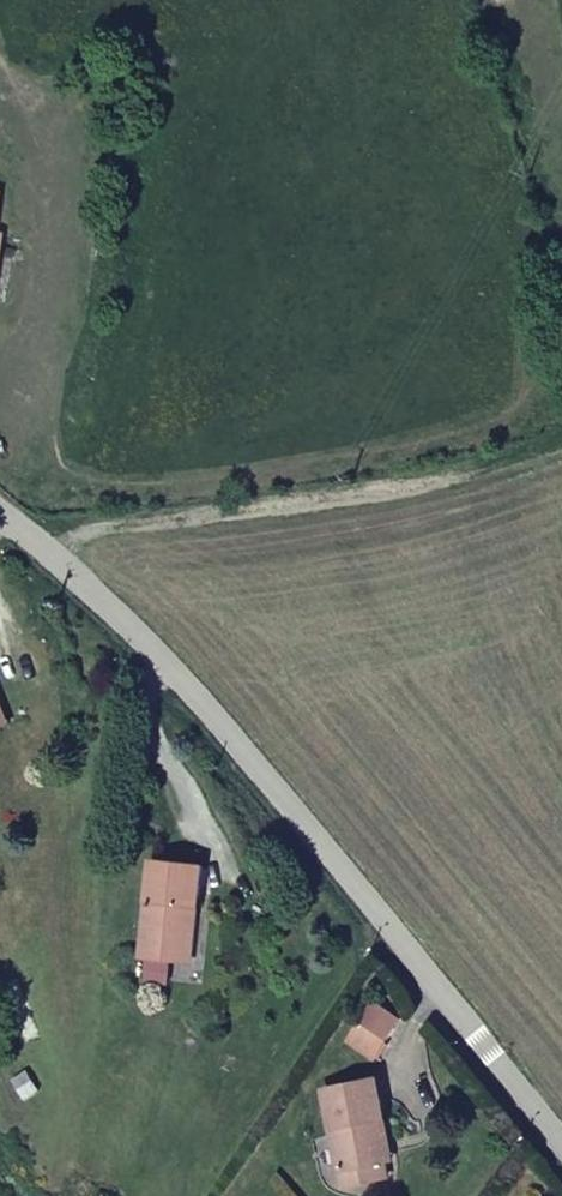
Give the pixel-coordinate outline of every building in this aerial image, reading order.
[(158,844),(149,941),(180,944),(182,922),(203,924),(209,848),(158,844)] [(180,944),(201,945),(203,924),(182,922),(180,944)] [(373,992),(349,1030),(375,1046),(395,1016),(373,992)] [(399,1009),(373,992),(395,1016),(399,1009)] [(376,1066),(323,1076),(340,1155),(382,1147),(373,1107),(384,1104),(376,1066)] [(393,1144),(384,1104),(373,1107),(382,1147),(393,1144)] [(382,1147),(340,1155),(344,1176),(386,1166),(382,1147)]
